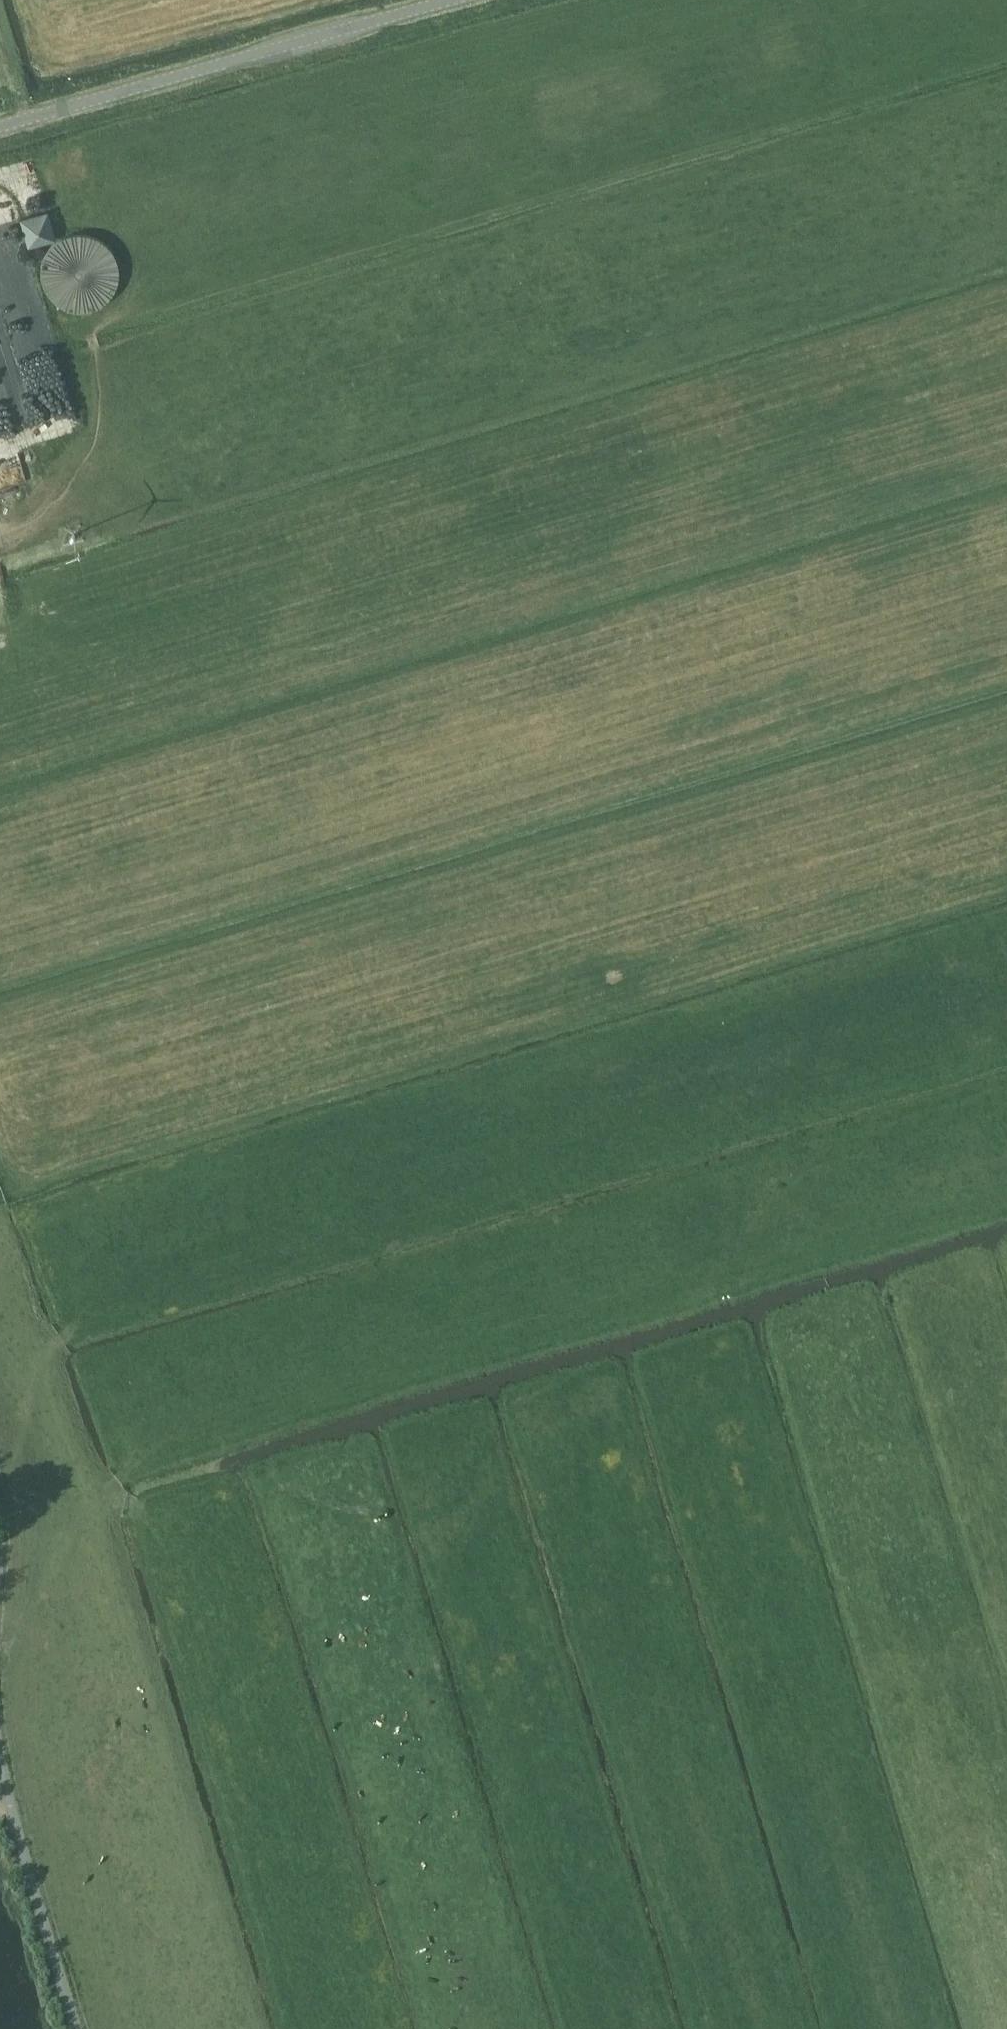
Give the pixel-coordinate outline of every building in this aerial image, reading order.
[(49,210),(20,218),(28,247),(57,239),(49,210)]
